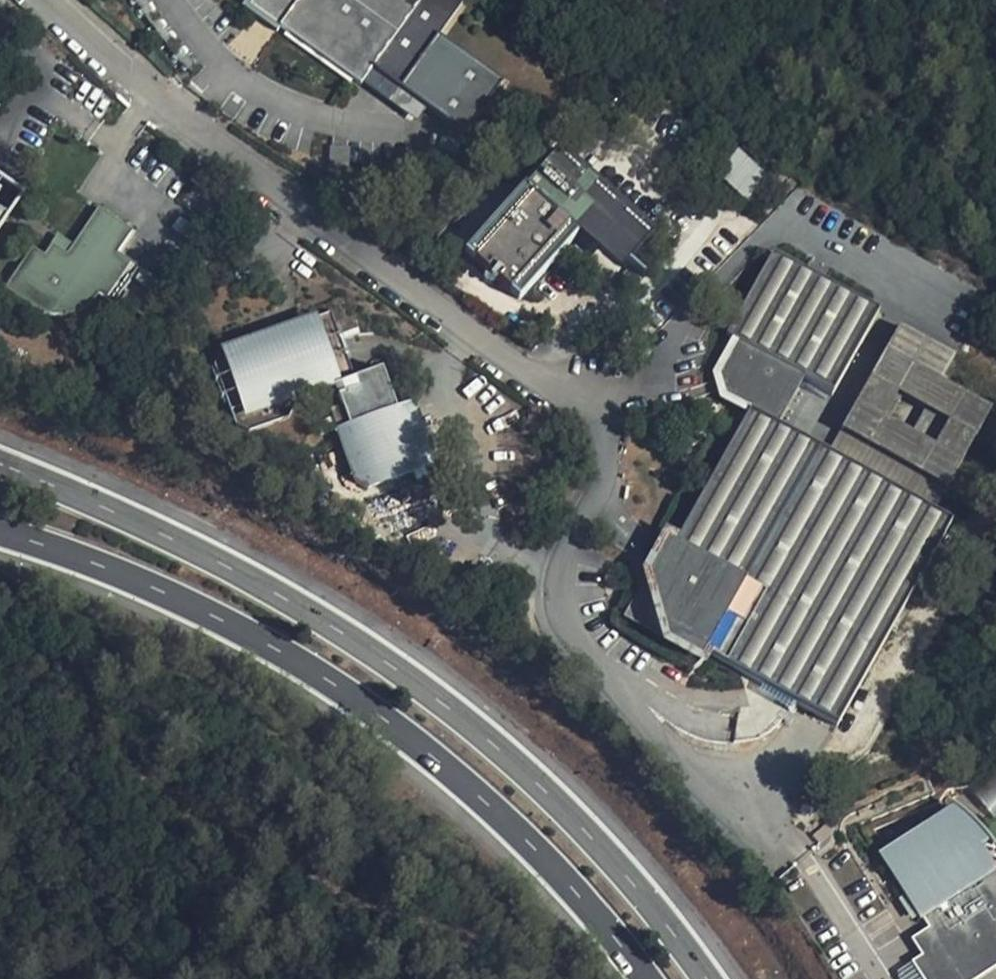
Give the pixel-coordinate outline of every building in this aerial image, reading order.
[(343,70),(356,52),(467,130),(503,78),(429,27),(448,0),(243,0),(343,70)] [(651,219),(562,135),(527,170),(564,207),(576,198),(628,245),(651,219)] [(735,188),(755,166),(723,135),(702,157),(735,188)] [(523,175),(465,239),(515,285),(573,221),(523,175)] [(124,216),(88,193),(58,243),(42,231),(35,243),(23,234),(0,271),(0,279),(25,294),(43,304),(62,304),(81,295),(91,282),(107,291),(132,253),(111,238),(124,216)] [(776,247),(729,326),(710,359),(716,380),(741,394),(627,597),(832,711),(947,506),(773,409),(795,369),(823,385),(873,297),(776,247)] [(213,337),(207,348),(227,399),(237,403),(278,388),(284,373),(281,367),(322,351),(331,374),(317,379),(351,468),(361,473),(435,445),(420,408),(407,413),(400,393),(395,395),(377,349),(350,360),(334,317),(353,310),(344,287),(278,312),(283,324),(277,326),(275,318),(249,328),(252,336),(246,338),(242,326),(213,337)] [(951,340),(889,308),(831,422),(947,481),(988,400),(934,373),(951,340)] [(412,388),(400,393),(407,413),(420,408),(412,388)] [(995,813),(995,770),(972,786),(992,816),(995,813)] [(881,846),(927,924),(911,935),(923,952),(893,972),(897,978),(980,978),(995,969),(995,834),(995,833),(945,790),(934,809),(881,846)]
